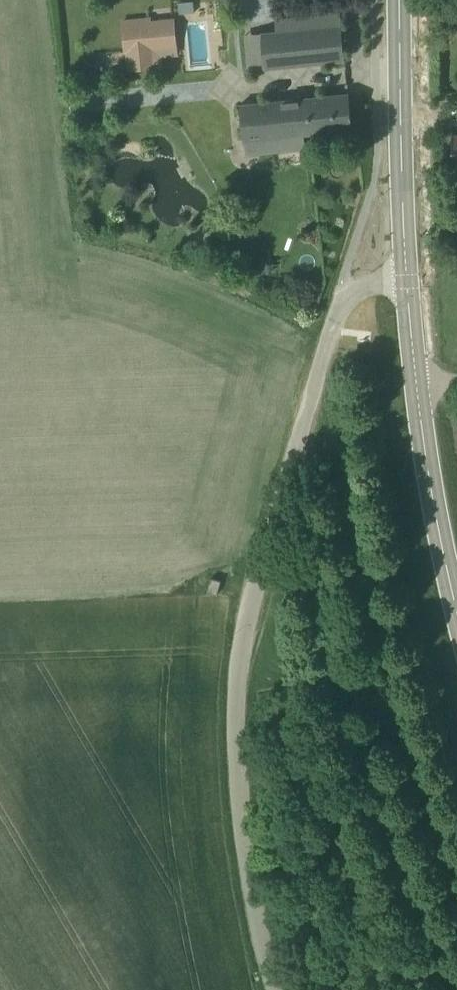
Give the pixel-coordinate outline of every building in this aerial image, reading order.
[(276,31),(262,32),(265,68),(346,59),(341,12),(275,19),(276,31)] [(125,53),(126,53),(178,48),(175,17),(151,20),(151,17),(121,19),(125,53)] [(304,134),(353,129),(349,93),(240,104),(244,140),(282,136),(283,150),(306,148),(304,134)] [(204,252),(215,234),(203,227),(192,245),(204,252)] [(208,591),(218,594),(221,580),(212,577),(208,591)]
